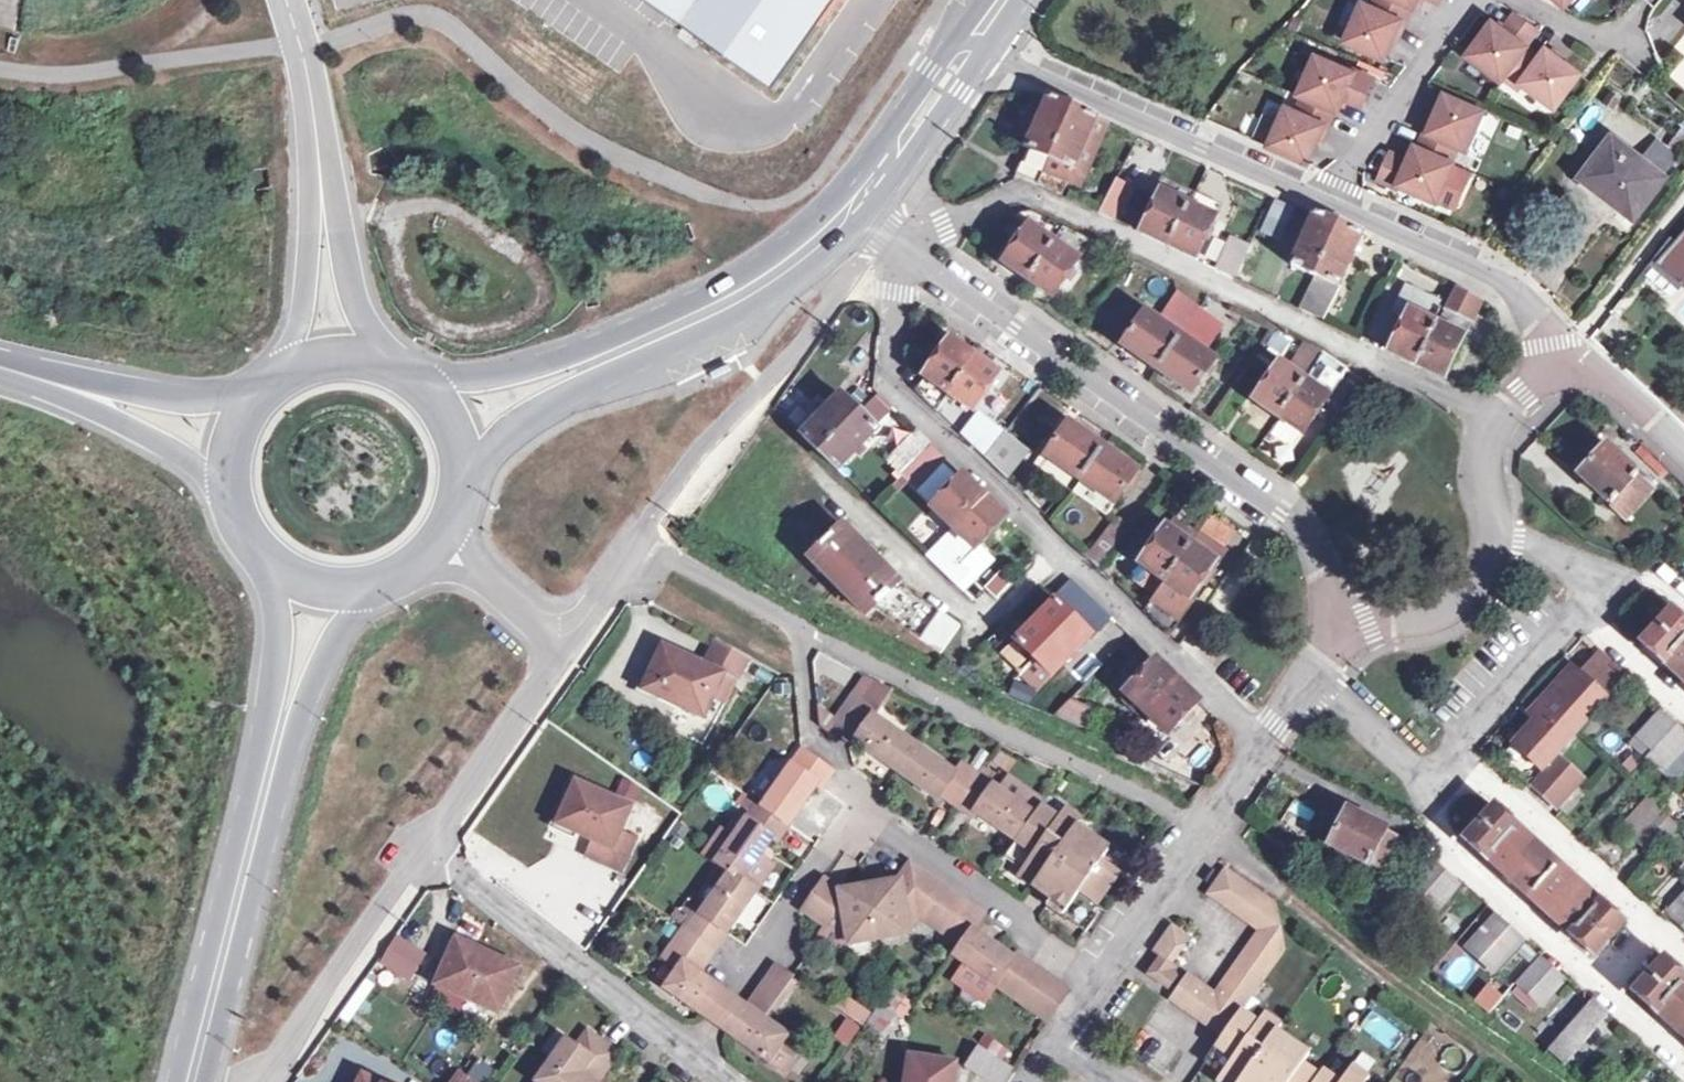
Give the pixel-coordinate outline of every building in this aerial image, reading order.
[(774,89),(837,0),(647,0),(774,89)] [(1412,7),(1395,0),(1376,0),(1373,8),(1363,4),(1346,43),(1385,60),(1401,22),(1404,24),(1412,7)] [(1418,0),(1395,0),(1412,7),(1415,9),(1418,0)] [(1539,32),(1515,15),(1504,30),(1493,23),(1468,56),(1502,82),(1505,79),(1527,48),(1539,32)] [(1541,58),(1527,48),(1505,79),(1519,90),(1523,85),(1556,109),(1581,75),(1547,50),(1541,58)] [(1338,113),(1344,99),(1362,107),(1374,79),(1355,71),(1354,74),(1316,57),(1299,96),(1303,97),(1335,112),(1338,113)] [(1425,132),(1418,148),(1450,162),(1457,147),(1467,152),(1484,113),(1445,95),(1429,133),(1425,132)] [(1328,128),(1335,112),(1303,97),(1296,113),(1286,108),(1269,147),(1308,164),(1325,126),(1328,128)] [(1016,174),(1039,185),(1071,109),(1048,99),(1045,106),(1034,133),(1016,174)] [(1034,133),(1045,106),(1033,101),(1021,128),(1034,133)] [(1071,109),(1039,185),(1061,196),(1072,170),(1094,119),(1071,109)] [(1105,124),(1094,119),(1072,170),(1083,175),(1105,124)] [(1614,134),(1586,171),(1604,185),(1601,188),(1637,216),(1668,175),(1666,173),(1642,155),(1614,134)] [(1642,155),(1666,173),(1678,157),(1655,139),(1642,155)] [(1398,189),(1399,186),(1437,203),(1454,164),(1450,162),(1418,148),(1415,147),(1409,161),(1391,153),(1379,180),(1398,189)] [(1604,185),(1586,171),(1579,180),(1634,221),(1637,216),(1601,188),(1604,185)] [(1117,223),(1136,187),(1114,176),(1096,212),(1117,223)] [(1188,204),(1194,191),(1166,178),(1140,234),(1167,247),(1188,204)] [(1223,205),(1194,191),(1188,204),(1217,217),(1223,205)] [(1280,242),(1295,209),(1274,199),(1259,233),(1280,242)] [(1217,217),(1188,204),(1167,247),(1196,261),(1217,217)] [(1314,274),(1337,223),(1313,213),(1304,234),(1300,242),(1291,264),(1314,274)] [(1027,282),(1064,229),(1032,214),(1009,214),(1028,226),(1002,265),(1027,282)] [(1360,233),(1337,223),(1314,274),(1298,310),(1324,323),(1341,285),(1337,284),(1360,233)] [(1064,229),(1027,282),(1052,299),(1079,262),(1094,242),(1065,228),(1064,229)] [(1657,262),(1683,286),(1683,231),(1657,262)] [(1230,240),(1218,267),(1235,276),(1248,248),(1230,240)] [(1415,367),(1441,311),(1446,302),(1405,283),(1393,306),(1406,312),(1386,354),(1415,367)] [(1463,338),(1469,325),(1478,302),(1453,287),(1446,302),(1441,311),(1415,367),(1443,381),(1463,338)] [(1121,348),(1155,372),(1197,310),(1175,296),(1158,321),(1145,312),(1121,348)] [(1220,326),(1197,310),(1155,372),(1191,396),(1217,361),(1203,352),(1220,326)] [(938,413),(949,397),(976,359),(950,340),(915,391),(938,413)] [(1252,403),(1276,420),(1322,354),(1304,345),(1286,371),(1278,365),(1252,403)] [(1322,354),(1276,420),(1300,437),(1346,371),(1322,354)] [(1001,376),(976,359),(949,397),(975,415),(1001,376)] [(819,452),(858,412),(840,395),(801,435),(819,452)] [(858,412),(819,452),(837,470),(876,429),(873,426),(888,411),(873,396),(858,412)] [(985,459),(1004,435),(979,416),(963,437),(985,459)] [(1068,423),(1044,459),(1080,484),(1104,447),(1068,423)] [(903,475),(933,447),(918,432),(889,460),(903,475)] [(1026,452),(1004,435),(985,459),(1005,478),(1026,452)] [(1578,475),(1625,519),(1654,488),(1606,445),(1578,475)] [(948,462),(933,447),(903,475),(918,490),(948,462)] [(1104,447),(1080,484),(1115,507),(1139,472),(1104,447)] [(1038,469),(1075,492),(1080,484),(1044,459),(1038,469)] [(954,530),(985,497),(963,476),(931,509),(954,530)] [(1109,516),(1115,507),(1080,484),(1075,492),(1109,516)] [(1007,518),(985,497),(954,530),(926,557),(934,565),(955,586),(957,588),(971,574),(975,578),(991,561),(978,548),(1007,518)] [(1169,529),(1191,544),(1198,534),(1176,519),(1169,529)] [(1100,570),(1129,533),(1113,521),(1086,556),(1100,570)] [(872,609),(940,655),(960,626),(898,583),(842,526),(807,559),(864,617),(872,609)] [(1164,584),(1192,544),(1191,544),(1169,529),(1166,526),(1138,566),(1164,584)] [(1218,563),(1192,544),(1164,584),(1144,612),(1171,638),(1194,605),(1190,602),(1218,563)] [(997,601),(1014,582),(999,569),(982,589),(997,601)] [(1034,659),(1035,660),(1092,600),(1072,580),(1054,598),(1052,600),(1054,602),(1016,643),(1034,659)] [(1111,618),(1092,600),(1035,660),(1053,679),(1111,618)] [(1633,639),(1639,644),(1671,609),(1665,603),(1633,639)] [(1671,609),(1639,644),(1683,685),(1683,620),(1671,609)] [(1034,659),(1016,643),(1005,654),(1022,671),(1034,659)] [(660,666),(668,649),(663,647),(655,664),(644,689),(657,695),(668,670),(660,666)] [(668,670),(657,695),(703,717),(723,674),(668,649),(660,666),(668,670)] [(1602,651),(1581,674),(1575,669),(1534,714),(1541,721),(1519,747),(1544,770),(1556,756),(1607,698),(1629,675),(1602,651)] [(1124,695),(1145,715),(1177,681),(1156,661),(1124,695)] [(866,676),(854,693),(862,698),(878,709),(892,689),(866,676)] [(1200,703),(1177,681),(1145,715),(1128,733),(1150,754),(1168,738),(1200,703)] [(1028,702),(1032,688),(1011,682),(1007,696),(1028,702)] [(842,725),(862,698),(854,693),(835,720),(842,725)] [(1068,908),(1085,920),(1096,905),(1119,872),(1113,868),(1101,860),(1108,850),(1076,827),(1080,821),(1064,810),(1058,819),(1040,807),(1040,801),(1023,789),(1014,801),(1000,791),(961,763),(954,773),(873,715),(878,709),(862,698),(842,725),(840,729),(855,740),(854,741),(938,800),(941,795),(972,817),(975,812),(1016,841),(1005,857),(1023,869),(1018,875),(1051,898),(1046,905),(1062,916),(1068,908)] [(1055,718),(1086,732),(1095,713),(1070,702),(1055,718)] [(1662,770),(1683,747),(1683,734),(1660,712),(1632,744),(1662,770)] [(1662,770),(1674,782),(1683,771),(1683,747),(1662,770)] [(707,1018),(725,992),(698,973),(773,865),(759,856),(772,838),(777,841),(816,784),(821,788),(833,771),(802,751),(762,808),(757,804),(715,864),(729,874),(701,914),(696,911),(685,927),(673,943),(689,954),(678,970),(665,988),(707,1018)] [(1583,779),(1556,756),(1544,770),(1531,784),(1557,807),(1583,779)] [(1014,801),(1023,789),(1008,779),(1000,791),(1014,801)] [(576,783),(570,795),(588,803),(594,791),(576,783)] [(588,803),(570,795),(557,824),(594,840),(586,857),(604,865),(618,834),(630,807),(594,791),(588,803)] [(1292,800),(1277,832),(1300,842),(1314,810),(1292,800)] [(1619,829),(1632,841),(1658,812),(1645,800),(1619,829)] [(1494,806),(1463,841),(1593,958),(1626,923),(1494,806)] [(1411,845),(1387,829),(1347,809),(1328,846),(1365,865),(1363,868),(1388,880),(1411,845)] [(1674,826),(1658,812),(1632,841),(1648,855),(1674,826)] [(634,841),(618,834),(604,865),(621,872),(634,841)] [(1433,864),(1404,897),(1429,919),(1457,885),(1433,864)] [(921,915),(941,886),(910,865),(899,880),(840,891),(825,880),(803,910),(826,926),(832,931),(845,928),(848,945),(910,934),(910,931),(907,917),(921,915)] [(1170,999),(1222,1036),(1240,1011),(1283,949),(1275,904),(1225,869),(1208,894),(1259,930),(1215,994),(1187,974),(1170,999)] [(932,923),(952,894),(941,886),(921,915),(932,923)] [(952,894),(932,923),(962,944),(954,956),(996,985),(1048,1021),(1069,990),(1016,953),(1013,958),(973,930),(983,916),(952,894)] [(1669,913),(1683,927),(1683,896),(1669,913)] [(674,920),(685,927),(696,911),(685,904),(674,920)] [(1096,905),(1085,920),(1068,908),(1062,916),(1085,933),(1102,909),(1096,905)] [(910,931),(921,915),(907,917),(910,931)] [(1495,917),(1467,948),(1493,971),(1522,941),(1495,917)] [(848,945),(845,928),(832,931),(826,926),(816,939),(829,948),(848,945)] [(1172,926),(1153,952),(1159,956),(1171,965),(1189,938),(1172,926)] [(410,982),(426,952),(394,934),(377,965),(410,982)] [(450,969),(442,986),(497,1011),(517,969),(457,942),(445,967),(450,969)] [(678,970),(689,954),(673,943),(663,959),(678,970)] [(1455,943),(1436,965),(1461,986),(1480,964),(1455,943)] [(1147,975),(1159,956),(1153,952),(1137,976),(1164,995),(1168,990),(1147,975)] [(1171,965),(1159,956),(1147,975),(1168,990),(1177,976),(1175,968),(1171,965)] [(1632,993),(1683,1040),(1683,977),(1663,958),(1632,993)] [(1541,1005),(1562,981),(1540,960),(1518,983),(1541,1005)] [(758,991),(774,1002),(789,981),(792,977),(776,965),(758,991)] [(450,969),(445,967),(437,984),(442,986),(450,969)] [(789,981),(774,1002),(779,1006),(794,985),(789,981)] [(905,997),(891,987),(869,1020),(867,1022),(881,1031),(885,1025),(886,1025),(905,997)] [(763,1018),(774,1002),(758,991),(746,1007),(763,1018)] [(727,1032),(745,1006),(734,999),(725,992),(707,1018),(717,1025),(727,1032)] [(837,993),(831,1002),(863,1023),(869,1014),(837,993)] [(1593,1001),(1571,1026),(1585,1039),(1607,1013),(1593,1001)] [(763,1018),(746,1007),(745,1006),(727,1032),(784,1072),(802,1046),(763,1018)] [(1322,1071),(1319,1076),(1303,1065),(1309,1055),(1275,1031),(1280,1024),(1264,1013),(1257,1023),(1240,1011),(1222,1036),(1210,1053),(1228,1066),(1222,1074),(1217,1080),(1220,1081),(1337,1081),(1322,1071)] [(1563,1064),(1585,1039),(1571,1026),(1549,1052),(1563,1064)] [(589,1056),(599,1041),(587,1033),(577,1048),(589,1056)] [(1134,1039),(1127,1053),(1160,1067),(1166,1053),(1134,1039)] [(589,1056),(577,1048),(566,1040),(536,1081),(597,1081),(617,1054),(599,1041),(589,1056)] [(991,1052),(1006,1062),(1012,1052),(998,1043),(991,1052)] [(484,1062),(498,1072),(508,1058),(494,1049),(484,1062)] [(993,1081),(1000,1081),(1009,1069),(979,1049),(969,1066),(993,1081)] [(1222,1074),(1228,1066),(1210,1053),(1204,1061),(1222,1074)] [(955,1063),(909,1057),(905,1081),(952,1081),(955,1063)] [(1368,1078),(1351,1066),(1340,1081),(1365,1081),(1368,1078)] [(458,1073),(452,1081),(470,1081),(458,1073)]
